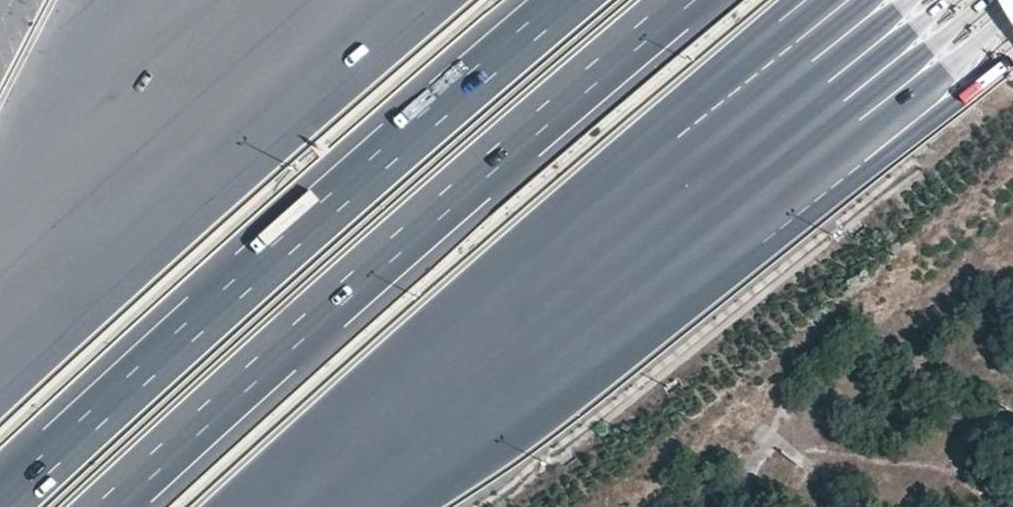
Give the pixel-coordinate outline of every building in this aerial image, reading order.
[(996,3),(1012,32),(1012,0),(994,0),(996,3)]
